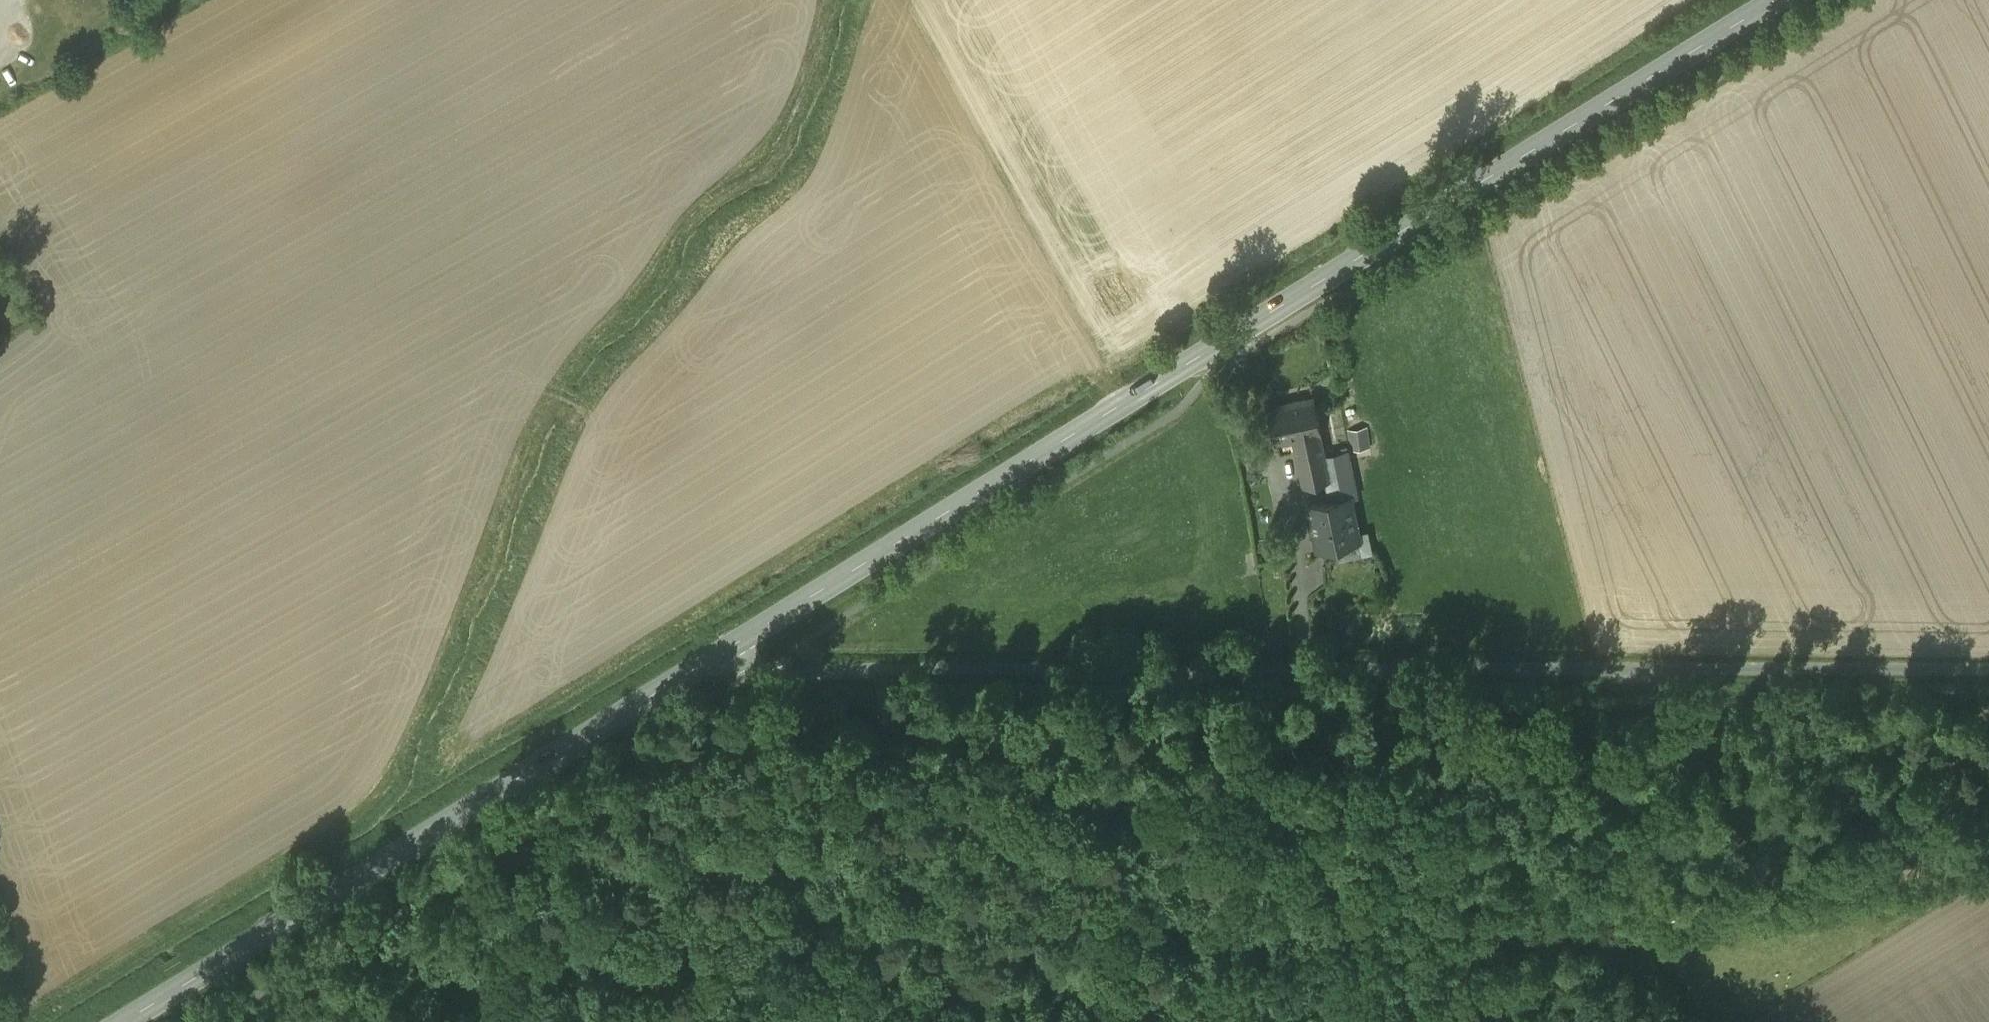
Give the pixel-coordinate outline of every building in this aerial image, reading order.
[(1315,396),(1269,405),(1277,440),(1295,436),(1321,431),(1322,431),(1315,396)] [(1321,431),(1295,436),(1304,484),(1330,478),(1321,431)] [(1350,496),(1311,504),(1314,516),(1311,519),(1314,532),(1317,534),(1320,546),(1359,538),(1350,496)]
